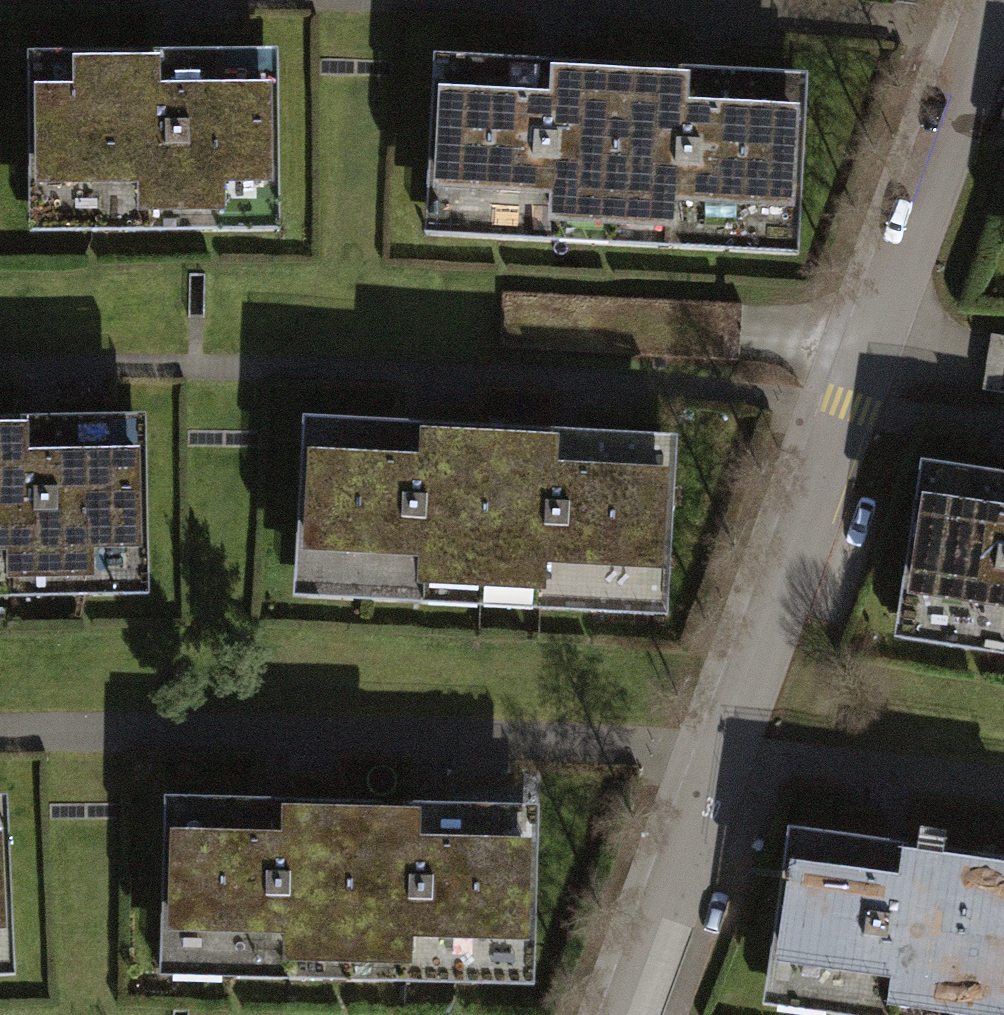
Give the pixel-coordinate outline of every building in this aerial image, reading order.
[(270,233),(265,67),(22,73),(27,239),(270,233)] [(604,267),(612,87),(427,79),(419,259),(604,267)] [(789,276),(798,96),(612,87),(604,267),(789,276)] [(739,315),(504,300),(501,355),(735,369),(737,342),(739,315)] [(991,343),(987,371),(983,398),(1003,401),(1003,345),(991,343)] [(0,435),(0,614),(156,610),(151,430),(0,435)] [(470,630),(478,451),(296,444),(288,623),(470,630)] [(653,638),(660,459),(478,451),(470,630),(653,638)] [(912,488),(886,660),(1003,678),(1003,502),(912,488)] [(344,978),(347,795),(158,792),(155,975),(344,978)] [(533,981),(536,798),(347,795),(344,978),(533,981)] [(0,812),(0,977),(13,976),(6,812),(0,812)] [(966,880),(785,855),(763,1014),(948,1014),(966,880)] [(966,880),(948,1014),(1003,1014),(1003,885),(966,880)]
